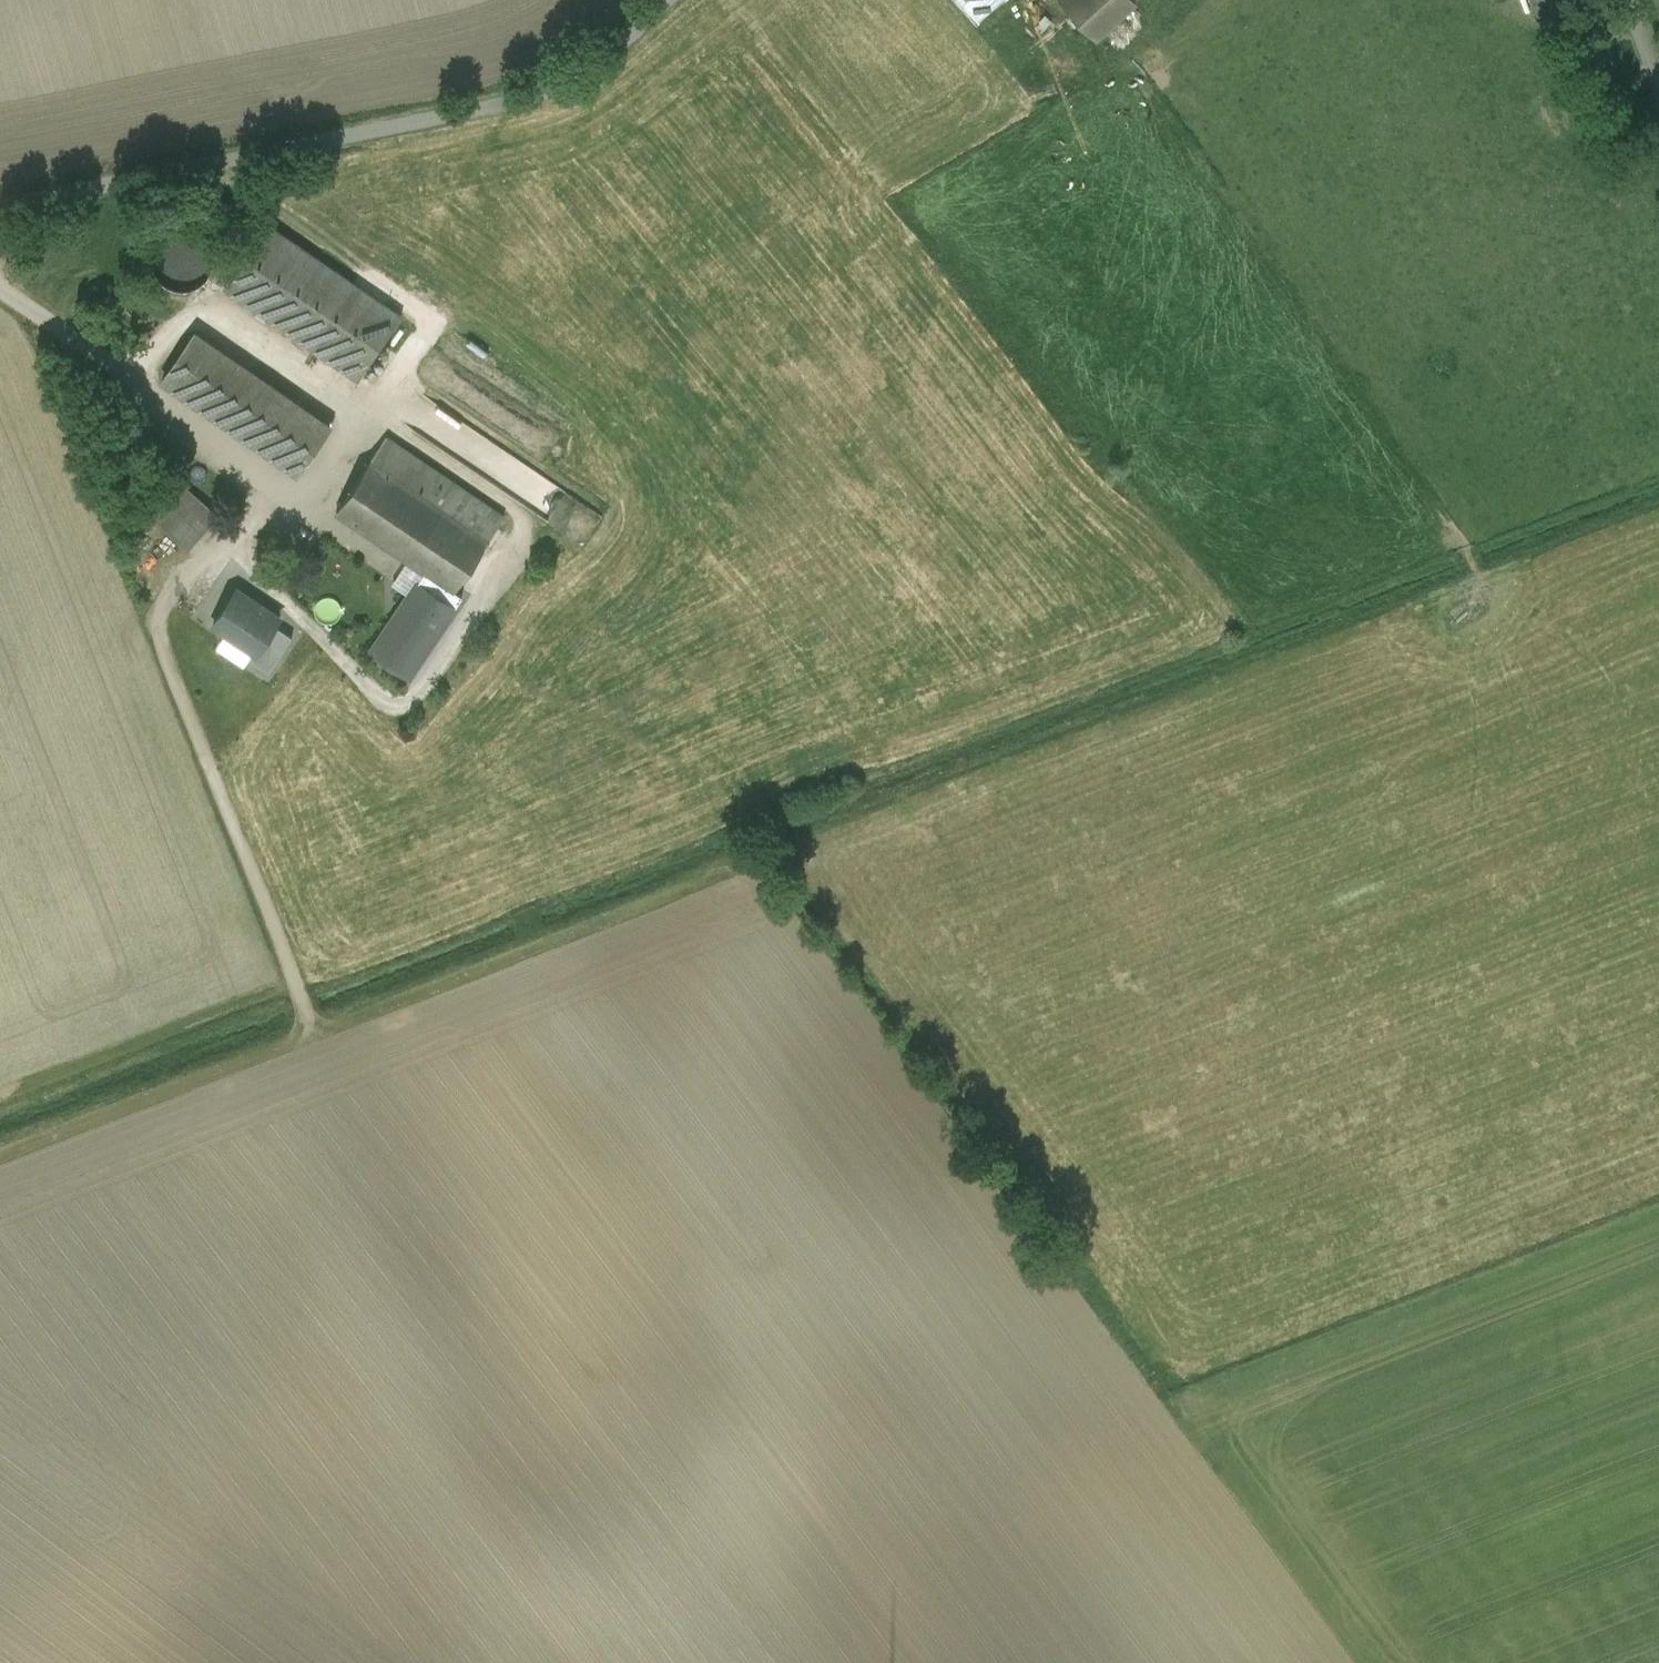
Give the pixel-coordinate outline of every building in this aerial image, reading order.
[(981,20),(1002,0),(963,0),(981,20)] [(1096,34),(1133,0),(1065,0),(1096,34)] [(1537,20),(1566,10),(1562,0),(1530,0),(1537,20)] [(400,318),(269,227),(224,292),(354,383),(400,318)] [(327,427),(193,336),(160,385),(294,476),(327,427)] [(504,518),(386,437),(336,510),(421,569),(442,584),(454,591),(504,518)] [(181,484),(151,519),(187,549),(217,515),(181,484)] [(421,569),(366,650),(403,675),(449,608),(433,597),(442,584),(421,569)] [(274,625),(279,617),(237,589),(213,625),(226,633),(216,648),(244,667),(250,658),(269,672),(292,637),(274,625)]
